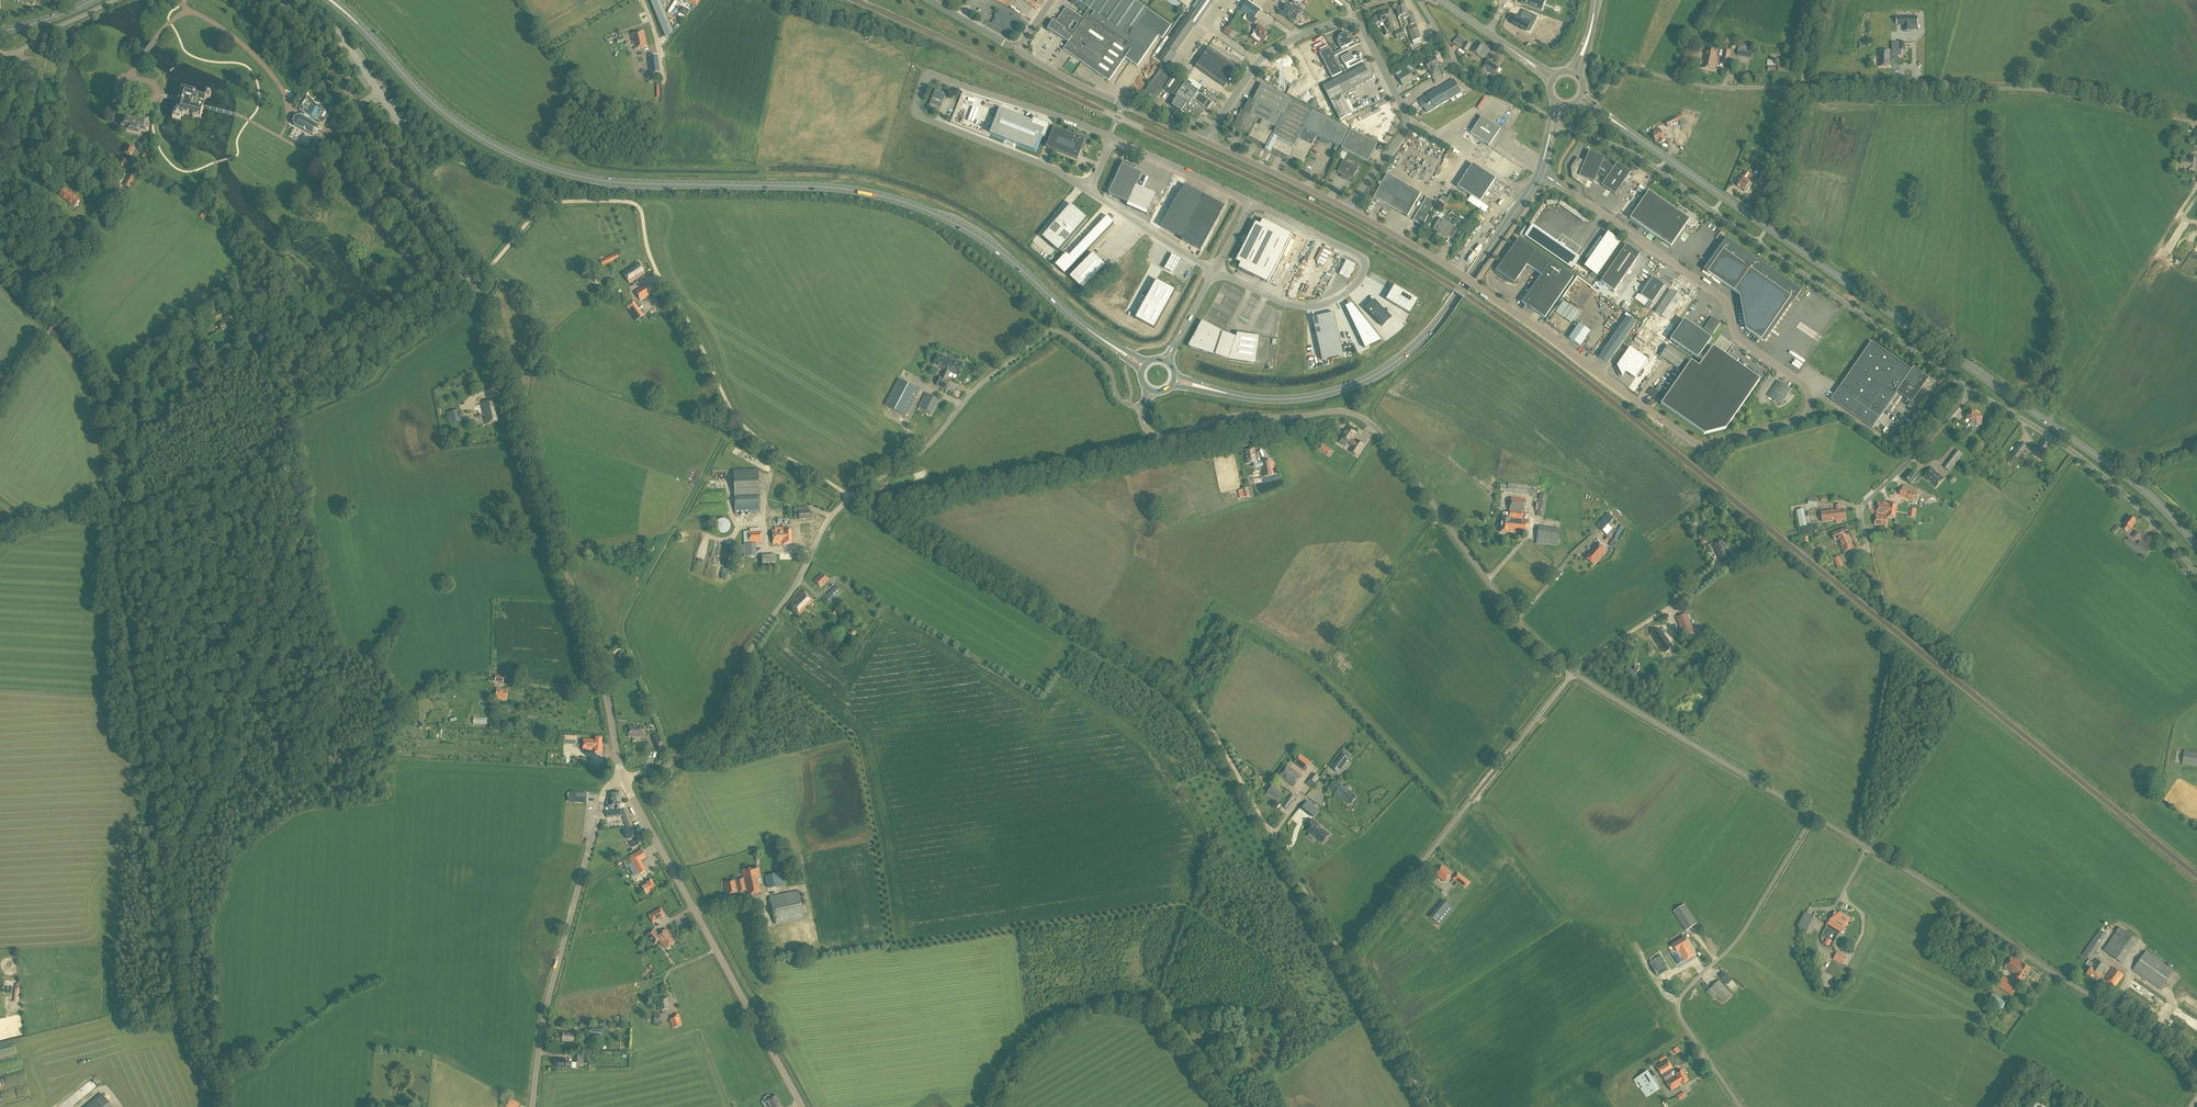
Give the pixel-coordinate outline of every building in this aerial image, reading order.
[(673,32),(659,0),(650,0),(665,36),(673,32)] [(1158,37),(1162,39),(1171,26),(1134,0),(1074,0),(1072,3),(1076,6),(1079,2),(1080,2),(1078,6),(1084,10),(1087,7),(1089,8),(1082,18),(1066,7),(1055,23),(1053,21),(1048,28),(1047,30),(1051,32),(1052,31),(1068,42),(1063,50),(1109,81),(1125,58),(1137,67),(1158,37)] [(1261,10),(1259,8),(1248,1),(1247,0),(1240,11),(1245,15),(1249,17),(1247,19),(1254,24),(1258,20),(1255,18),(1260,10),(1261,10)] [(1521,3),(1537,9),(1541,0),(1522,0),(1521,3)] [(1295,20),(1300,13),(1288,5),(1283,12),(1295,20)] [(1420,37),(1412,12),(1408,14),(1405,5),(1396,8),(1399,17),(1402,16),(1404,19),(1407,18),(1409,25),(1408,25),(1413,40),(1414,46),(1421,43),(1419,38),(1420,37)] [(678,11),(682,15),(687,11),(683,7),(678,11)] [(994,16),(996,17),(993,23),(1005,30),(1006,28),(1012,32),(1020,19),(1013,15),(1012,17),(1000,10),(998,15),(996,14),(994,16)] [(1541,24),(1545,15),(1535,10),(1531,19),(1519,13),(1514,25),(1531,33),(1536,22),(1541,24)] [(1379,14),(1379,15),(1374,16),(1376,23),(1381,22),(1385,21),(1387,26),(1388,29),(1393,27),(1392,25),(1391,19),(1390,19),(1388,11),(1379,14)] [(1897,17),(1897,25),(1904,25),(1904,32),(1911,32),(1910,30),(1918,30),(1918,17),(1897,17)] [(1876,21),(1877,42),(1885,42),(1885,21),(1876,21)] [(1259,25),(1255,31),(1254,31),(1250,36),(1259,44),(1261,41),(1263,42),(1267,37),(1265,34),(1267,32),(1259,25)] [(1229,37),(1233,30),(1227,26),(1223,33),(1229,37)] [(1402,29),(1394,33),(1396,38),(1400,37),(1401,39),(1404,37),(1405,37),(1404,35),(1405,35),(1402,29)] [(634,49),(646,46),(643,31),(631,34),(634,49)] [(1356,41),(1353,43),(1350,37),(1350,36),(1349,35),(1348,34),(1347,34),(1346,33),(1344,33),(1343,34),(1342,34),(1341,34),(1340,35),(1339,36),(1339,37),(1338,38),(1338,39),(1338,41),(1338,42),(1343,52),(1358,44),(1356,41)] [(1460,48),(1464,42),(1457,37),(1453,43),(1460,48)] [(1199,59),(1228,80),(1242,60),(1213,39),(1199,59)] [(1483,59),(1489,49),(1477,41),(1471,51),(1483,59)] [(1466,52),(1471,45),(1466,42),(1461,48),(1466,52)] [(1879,51),(1879,67),(1891,67),(1891,60),(1898,60),(1898,56),(1901,56),(1901,49),(1905,49),(1905,42),(1898,42),(1898,49),(1892,49),(1892,52),(1891,52),(1891,51),(1879,51)] [(1751,58),(1753,50),(1754,46),(1740,43),(1739,47),(1738,55),(1751,58)] [(1719,50),(1707,47),(1702,68),(1715,71),(1718,60),(1716,59),(1719,50)] [(1332,78),(1341,73),(1329,48),(1319,53),(1332,78)] [(1729,65),(1731,51),(1724,49),(1721,64),(1729,65)] [(1345,66),(1346,66),(1348,70),(1363,62),(1361,58),(1362,53),(1361,53),(1360,53),(1359,53),(1353,57),(1351,53),(1341,58),(1345,66)] [(1432,75),(1439,71),(1437,67),(1436,68),(1434,65),(1438,63),(1433,56),(1423,62),(1428,70),(1429,69),(1432,75)] [(1146,66),(1151,69),(1156,63),(1151,60),(1151,59),(1146,66)] [(657,60),(649,61),(650,78),(659,77),(657,60)] [(1488,60),(1484,67),(1495,74),(1500,67),(1488,60)] [(1776,71),(1776,60),(1772,60),(1772,61),(1767,61),(1767,66),(1768,66),(1768,71),(1776,71)] [(1364,65),(1334,79),(1323,85),(1330,100),(1339,120),(1352,113),(1351,110),(1353,109),(1348,99),(1346,101),(1342,94),(1371,79),(1364,65)] [(1174,75),(1162,67),(1145,91),(1157,100),(1164,89),(1175,96),(1185,82),(1174,75)] [(628,68),(626,80),(633,81),(635,69),(628,68)] [(1403,86),(1418,78),(1415,73),(1412,75),(1409,69),(1397,76),(1403,86)] [(1191,82),(1200,89),(1202,85),(1189,76),(1187,78),(1192,81),(1191,82)] [(1427,113),(1461,93),(1453,79),(1419,100),(1427,113)] [(638,80),(636,93),(643,94),(645,81),(638,80)] [(1185,111),(1198,91),(1191,86),(1192,85),(1186,81),(1172,102),(1173,103),(1172,105),(1182,111),(1183,110),(1185,111)] [(1311,145),(1315,136),(1307,132),(1308,131),(1339,147),(1340,145),(1342,146),(1341,148),(1368,162),(1377,144),(1351,130),(1350,132),(1347,131),(1348,129),(1291,100),(1291,99),(1261,84),(1254,98),(1250,96),(1243,109),(1242,109),(1233,126),(1237,128),(1250,135),(1249,137),(1262,143),(1262,144),(1266,146),(1266,147),(1265,148),(1270,150),(1271,150),(1271,149),(1271,148),(1276,150),(1290,158),(1291,155),(1303,161),(1311,145)] [(1038,89),(1027,85),(1025,90),(1035,95),(1038,89)] [(206,93),(195,91),(181,87),(179,96),(179,99),(178,101),(176,110),(174,110),(172,118),(180,120),(181,116),(184,117),(184,114),(193,116),(192,118),(195,118),(196,116),(201,118),(203,108),(203,107),(202,107),(202,106),(202,105),(204,100),(205,100),(205,98),(207,98),(208,97),(210,97),(211,92),(206,91),(206,93)] [(940,111),(946,93),(935,89),(930,104),(929,103),(927,107),(935,110),(935,109),(940,111)] [(1207,109),(1212,102),(1200,93),(1195,100),(1207,109)] [(320,106),(315,103),(309,96),(307,97),(306,98),(305,99),(303,101),(302,103),(301,106),(300,107),(300,109),(299,110),(300,110),(299,110),(300,110),(302,112),(300,115),(300,116),(299,116),(296,117),(295,117),(295,118),(294,120),(293,120),(293,121),(293,122),(294,124),(294,125),(295,126),(297,127),(299,128),(301,129),(302,130),(302,129),(302,130),(305,131),(306,132),(308,133),(309,134),(309,133),(312,135),(313,135),(314,135),(316,134),(317,134),(318,133),(317,133),(319,131),(319,130),(319,129),(318,127),(318,126),(319,124),(320,122),(322,123),(323,123),(324,122),(325,121),(325,120),(326,118),(327,116),(328,114),(329,113),(329,112),(329,110),(330,109),(330,107),(320,106)] [(1198,119),(1203,111),(1192,104),(1187,112),(1198,119)] [(1000,109),(991,135),(1036,152),(1042,136),(1045,137),(1049,125),(1034,119),(1033,122),(1000,109)] [(146,132),(149,119),(124,114),(121,126),(127,127),(126,131),(140,134),(141,131),(146,132)] [(1489,146),(1490,144),(1500,129),(1482,117),(1470,133),(1489,146)] [(1668,127),(1678,122),(1675,117),(1665,122),(1668,127)] [(1055,127),(1047,148),(1077,160),(1081,149),(1083,150),(1084,149),(1083,149),(1087,138),(1076,134),(1076,133),(1075,133),(1074,135),(1055,127)] [(1659,143),(1665,140),(1663,135),(1662,136),(1659,129),(1652,132),(1655,140),(1657,139),(1659,143)] [(1418,152),(1435,147),(1434,142),(1417,147),(1418,152)] [(129,144),(124,153),(131,157),(135,148),(129,144)] [(1444,147),(1429,151),(1430,156),(1440,154),(1439,153),(1445,152),(1444,147)] [(148,160),(151,155),(144,151),(141,157),(148,160)] [(1341,151),(1338,157),(1344,160),(1347,153),(1341,151)] [(1615,194),(1630,172),(1617,163),(1614,167),(1603,160),(1604,157),(1589,151),(1585,161),(1584,161),(1584,160),(1577,158),(1570,167),(1572,179),(1583,186),(1587,181),(1586,180),(1586,179),(1594,182),(1597,174),(1605,180),(1601,185),(1615,194)] [(2196,170),(2196,163),(2196,161),(2196,158),(2196,157),(2190,156),(2190,160),(2190,162),(2186,162),(2186,159),(2182,159),(2182,161),(2180,161),(2179,167),(2189,169),(2189,170),(2195,171),(2196,170)] [(117,167),(118,168),(116,171),(122,174),(124,171),(129,161),(129,160),(122,157),(117,167)] [(1337,171),(1342,174),(1341,177),(1341,178),(1347,180),(1348,180),(1349,177),(1352,179),(1358,168),(1343,160),(1337,171)] [(1122,165),(1108,195),(1128,203),(1127,206),(1147,215),(1156,195),(1136,186),(1142,173),(1135,170),(1136,167),(1124,162),(1122,165)] [(1480,202),(1495,179),(1472,164),(1457,187),(1480,202)] [(1746,171),(1743,177),(1742,177),(1736,185),(1741,188),(1745,190),(1747,191),(1752,184),(1750,183),(1750,182),(1746,179),(1750,174),(1746,171)] [(129,188),(136,175),(130,172),(123,185),(129,188)] [(1763,185),(1768,176),(1760,172),(1755,181),(1763,185)] [(1407,217),(1421,193),(1387,174),(1373,198),(1407,217)] [(1181,190),(1161,227),(1182,238),(1181,240),(1200,250),(1224,206),(1204,195),(1185,185),(1182,190),(1181,190)] [(59,194),(62,197),(74,206),(79,199),(68,190),(64,188),(59,194)] [(1674,209),(1649,191),(1630,218),(1670,247),(1685,226),(1686,226),(1686,227),(1687,227),(1688,227),(1688,228),(1689,228),(1690,228),(1690,226),(1691,226),(1692,226),(1693,226),(1694,225),(1695,224),(1695,223),(1696,223),(1696,222),(1696,221),(1696,220),(1696,219),(1695,218),(1695,217),(1695,216),(1694,216),(1678,204),(1674,209)] [(1422,226),(1428,216),(1436,202),(1426,197),(1413,221),(1422,226)] [(1087,218),(1071,204),(1042,237),(1059,251),(1087,218)] [(1065,274),(1114,223),(1107,216),(1069,256),(1066,253),(1055,265),(1065,274)] [(1452,239),(1454,234),(1459,226),(1463,220),(1462,219),(1459,218),(1457,216),(1453,222),(1454,223),(1452,226),(1440,219),(1436,224),(1434,229),(1447,236),(1452,239)] [(1292,235),(1262,220),(1260,224),(1255,222),(1235,261),(1241,263),(1238,268),(1268,283),(1292,235)] [(1532,226),(1525,235),(1565,264),(1572,255),(1532,226)] [(2187,241),(2193,244),(2196,235),(2196,234),(2191,232),(2187,241)] [(1597,275),(1620,241),(1608,235),(1604,241),(1603,240),(1603,239),(1599,236),(1584,258),(1588,260),(1589,259),(1591,260),(1587,266),(1597,275)] [(1574,277),(1537,251),(1518,238),(1496,271),(1497,273),(1498,274),(1500,276),(1502,278),(1503,279),(1505,280),(1508,282),(1510,282),(1512,283),(1514,284),(1517,284),(1517,280),(1527,265),(1541,275),(1522,302),(1545,318),(1574,277)] [(1738,294),(1760,262),(1757,260),(1758,260),(1753,257),(1727,239),(1720,248),(1724,251),(1708,273),(1738,294)] [(2180,250),(2186,254),(2191,246),(2186,242),(2180,250)] [(1614,291),(1640,254),(1626,244),(1600,282),(1614,291)] [(1092,252),(1069,276),(1083,289),(1106,265),(1092,252)] [(606,263),(617,259),(615,254),(604,258),(606,263)] [(1641,255),(1635,264),(1643,269),(1649,261),(1641,255)] [(1170,261),(1168,260),(1163,269),(1174,275),(1181,262),(1172,257),(1170,261)] [(1355,264),(1346,259),(1339,274),(1349,278),(1355,264)] [(638,278),(645,273),(638,262),(631,267),(622,272),(629,284),(638,278)] [(1740,295),(1744,319),(1746,330),(1762,340),(1792,298),(1795,300),(1801,291),(1775,273),(1776,272),(1771,269),(1771,270),(1760,262),(1738,294),(1740,295)] [(1335,273),(1324,268),(1322,272),(1330,276),(1327,281),(1331,283),(1335,273)] [(1652,303),(1664,285),(1653,277),(1640,295),(1652,303)] [(1156,280),(1135,318),(1154,329),(1175,290),(1156,280)] [(640,300),(650,294),(645,285),(634,291),(640,300)] [(1394,286),(1386,300),(1409,314),(1418,300),(1394,286)] [(1666,320),(1682,297),(1671,290),(1655,312),(1666,320)] [(1374,300),(1365,309),(1382,326),(1391,317),(1374,300)] [(1571,322),(1578,312),(1563,301),(1556,312),(1571,322)] [(636,321),(644,316),(634,302),(627,307),(636,321)] [(1354,330),(1359,340),(1362,347),(1378,339),(1373,333),(1366,324),(1359,315),(1349,302),(1343,305),(1350,320),(1354,330)] [(1334,313),(1313,318),(1322,360),(1344,356),(1334,313)] [(1787,323),(1789,320),(1781,314),(1779,317),(1787,323)] [(1820,315),(1818,318),(1827,323),(1829,321),(1820,315)] [(1607,364),(1636,323),(1627,316),(1598,357),(1607,364)] [(1713,334),(1720,323),(1712,317),(1704,328),(1713,334)] [(1711,339),(1699,331),(1684,320),(1670,340),(1697,359),(1711,339)] [(1236,337),(1223,333),(1202,321),(1191,343),(1203,349),(1202,351),(1220,357),(1229,360),(1256,364),(1260,336),(1237,333),(1236,337)] [(1580,346),(1590,331),(1579,324),(1569,338),(1580,346)] [(1642,327),(1639,334),(1650,339),(1653,332),(1642,327)] [(1666,338),(1669,331),(1661,327),(1658,334),(1666,338)] [(1643,341),(1637,348),(1642,352),(1645,348),(1642,346),(1646,341),(1640,335),(1638,338),(1643,341)] [(1926,381),(1927,379),(1921,375),(1922,374),(1914,369),(1913,370),(1872,342),(1831,400),(1873,428),(1898,392),(1912,401),(1925,383),(1924,382),(1925,380),(1926,381)] [(1653,352),(1658,354),(1661,348),(1657,345),(1653,352)] [(1678,368),(1686,358),(1668,345),(1660,356),(1678,368)] [(1625,372),(1630,375),(1635,379),(1648,360),(1630,347),(1617,366),(1622,376),(1625,372)] [(1755,376),(1712,347),(1699,366),(1691,361),(1661,404),(1704,434),(1725,429),(1760,380),(1759,379),(1756,376),(1755,376)] [(963,364),(948,358),(947,357),(947,358),(938,354),(934,364),(943,368),(943,369),(945,370),(941,377),(940,377),(937,385),(947,389),(950,381),(947,380),(948,379),(947,379),(949,372),(959,375),(963,364)] [(905,415),(919,389),(899,379),(885,405),(905,415)] [(1788,388),(1779,382),(1769,396),(1774,400),(1773,402),(1779,407),(1781,406),(1783,405),(1785,404),(1787,403),(1789,401),(1790,400),(1792,398),(1793,397),(1786,392),(1789,388),(1788,388)] [(1657,401),(1661,394),(1652,388),(1647,394),(1657,401)] [(931,413),(938,399),(926,393),(918,407),(922,409),(920,412),(925,415),(927,412),(931,413)] [(486,424),(500,421),(497,407),(498,406),(496,399),(481,403),(484,414),(486,424)] [(1966,417),(1973,422),(1971,426),(1974,428),(1977,425),(1978,426),(1981,421),(1980,421),(1983,417),(1977,413),(1972,409),(1969,413),(1966,417)] [(449,424),(461,421),(458,410),(446,413),(449,424)] [(1345,447),(1349,442),(1354,445),(1350,451),(1356,455),(1364,444),(1357,440),(1355,443),(1352,440),(1356,433),(1347,427),(1341,437),(1343,438),(1339,443),(1345,447)] [(1966,440),(1971,432),(1965,428),(1960,435),(1966,440)] [(2043,440),(2036,449),(2035,452),(2043,457),(2045,455),(2051,446),(2043,440)] [(2010,453),(2012,454),(2013,455),(2017,459),(2026,446),(2022,443),(2021,444),(2019,442),(2010,453)] [(1328,455),(1331,450),(1322,445),(1319,450),(1328,455)] [(1257,463),(1257,461),(1254,448),(1244,451),(1246,464),(1253,462),(1254,466),(1255,467),(1263,466),(1265,476),(1273,474),(1270,460),(1262,461),(1262,462),(1257,463)] [(1950,472),(1963,454),(1958,450),(1944,467),(1950,472)] [(1936,488),(1944,478),(1932,467),(1923,477),(1936,488)] [(735,513),(760,512),(758,470),(733,471),(735,513)] [(1911,484),(1918,476),(1912,470),(1905,478),(1911,484)] [(921,473),(924,481),(931,479),(928,471),(921,473)] [(1538,486),(1508,483),(1508,485),(1500,484),(1500,491),(1537,494),(1538,486)] [(1913,503),(1918,492),(1904,486),(1899,497),(1913,503)] [(1250,497),(1248,488),(1241,489),(1241,490),(1238,491),(1239,499),(1243,498),(1250,497)] [(1544,517),(1547,495),(1539,494),(1536,516),(1544,517)] [(1509,513),(1503,512),(1503,516),(1502,516),(1500,532),(1508,533),(1510,533),(1510,532),(1526,534),(1528,520),(1523,519),(1525,499),(1511,497),(1509,513)] [(1894,518),(1897,504),(1891,503),(1890,504),(1883,503),(1879,502),(1875,525),(1887,527),(1888,517),(1894,518)] [(1836,505),(1837,510),(1821,512),(1823,522),(1836,520),(1837,523),(1842,522),(1841,519),(1846,519),(1844,509),(1841,509),(1841,504),(1836,505)] [(794,512),(799,511),(799,519),(810,519),(809,510),(801,511),(801,507),(794,508),(794,512)] [(1800,527),(1807,526),(1804,509),(1796,510),(1800,527)] [(1606,534),(1617,522),(1607,513),(1596,525),(1606,534)] [(2124,523),(2126,524),(2123,528),(2127,531),(2130,527),(2131,529),(2133,526),(2132,525),(2134,524),(2135,524),(2137,522),(2136,521),(2130,516),(2124,523)] [(723,533),(724,533),(725,533),(726,533),(727,532),(728,532),(728,531),(729,531),(729,530),(730,529),(730,528),(730,527),(730,526),(730,525),(730,524),(730,523),(729,522),(729,521),(728,521),(728,520),(727,520),(727,519),(726,519),(725,519),(724,518),(723,518),(722,518),(721,519),(720,519),(719,519),(719,520),(718,520),(718,521),(717,521),(717,522),(716,522),(716,523),(716,524),(715,525),(715,526),(715,527),(716,528),(716,529),(716,530),(717,530),(717,531),(718,531),(718,532),(719,532),(720,533),(721,533),(722,533),(723,533)] [(1694,530),(1700,527),(1696,521),(1690,525),(1694,530)] [(2116,535),(2121,529),(2116,525),(2111,532),(2116,535)] [(1558,546),(1560,529),(1538,527),(1536,543),(1558,546)] [(783,544),(792,544),(791,528),(785,529),(772,530),(773,544),(783,543),(783,544)] [(1844,552),(1854,548),(1849,535),(1850,534),(1847,528),(1832,534),(1835,541),(1838,539),(1844,552)] [(744,543),(761,542),(761,531),(744,532),(744,543)] [(1703,545),(1707,543),(1706,542),(1707,541),(1703,534),(1698,537),(1702,544),(1703,545)] [(2137,546),(2128,539),(2125,544),(2141,556),(2142,555),(2145,557),(2150,551),(2140,543),(2139,543),(2137,546)] [(1728,553),(1721,541),(1713,545),(1720,558),(1728,553)] [(1594,565),(1606,551),(1596,542),(1584,556),(1594,565)] [(743,557),(757,556),(756,543),(743,544),(743,557)] [(762,569),(776,568),(775,554),(762,555),(762,569)] [(822,559),(830,564),(833,559),(825,554),(822,559)] [(1838,568),(1844,565),(1840,556),(1834,559),(1838,568)] [(821,588),(829,580),(823,573),(815,580),(821,588)] [(800,613),(813,600),(804,591),(791,604),(800,613)] [(835,598),(829,592),(824,597),(830,602),(835,598)] [(1676,617),(1685,642),(1696,637),(1694,633),(1689,619),(1687,614),(1687,613),(1676,617)] [(1659,625),(1651,631),(1656,639),(1664,634),(1659,625)] [(1664,634),(1656,639),(1663,650),(1671,644),(1664,634)] [(1627,667),(1625,671),(1634,676),(1638,668),(1635,666),(1633,671),(1627,667)] [(506,700),(507,689),(497,688),(496,698),(506,700)] [(643,737),(644,726),(629,725),(628,736),(643,737)] [(576,744),(577,736),(565,735),(564,743),(576,744)] [(601,753),(602,737),(596,737),(595,739),(583,739),(583,750),(595,750),(595,752),(601,753)] [(2184,751),(2182,764),(2196,766),(2196,753),(2184,751)] [(1305,771),(1311,763),(1300,754),(1294,762),(1305,771)] [(1337,773),(1342,767),(1348,759),(1342,755),(1336,763),(1332,768),(1337,773)] [(1293,787),(1301,776),(1287,766),(1279,776),(1293,787)] [(1315,774),(1307,784),(1312,788),(1320,778),(1315,774)] [(1349,799),(1350,799),(1351,800),(1352,800),(1352,801),(1354,798),(1354,799),(1356,797),(1335,781),(1330,786),(1336,791),(1335,792),(1342,798),(1346,800),(1347,798),(1349,799)] [(1278,800),(1282,794),(1272,786),(1266,794),(1271,797),(1272,796),(1278,800)] [(620,804),(622,804),(621,792),(610,794),(612,805),(607,805),(608,810),(606,810),(607,817),(621,816),(620,804)] [(587,803),(587,794),(568,793),(567,802),(587,803)] [(1291,804),(1296,797),(1292,794),(1286,801),(1291,804)] [(1307,801),(1301,808),(1312,817),(1319,810),(1307,801)] [(629,840),(637,835),(636,832),(633,827),(626,808),(621,810),(628,830),(625,832),(627,837),(629,840)] [(1309,833),(1315,838),(1316,838),(1320,841),(1326,833),(1321,829),(1322,829),(1320,827),(1319,828),(1311,821),(1307,825),(1310,827),(1307,831),(1310,833),(1309,833)] [(646,870),(641,861),(646,858),(641,850),(629,856),(630,857),(624,861),(628,867),(632,865),(637,875),(639,874),(646,870)] [(757,875),(760,875),(758,866),(742,870),(744,878),(724,882),(726,895),(746,890),(747,895),(761,892),(758,877),(757,877),(757,875)] [(1445,882),(1451,874),(1442,866),(1435,874),(1445,882)] [(768,887),(785,884),(783,872),(765,876),(768,887)] [(1465,888),(1470,882),(1458,873),(1453,879),(1465,888)] [(656,888),(652,880),(646,883),(645,884),(642,885),(647,895),(653,892),(652,891),(656,888)] [(775,924),(804,918),(798,890),(770,897),(775,924)] [(1440,926),(1454,909),(1443,899),(1429,916),(1440,926)] [(1697,923),(1685,904),(1684,904),(1679,907),(1674,910),(1674,911),(1673,911),(1685,931),(1693,926),(1697,923)] [(666,914),(661,907),(648,915),(652,923),(666,914)] [(1838,913),(1835,911),(1826,927),(1839,935),(1842,929),(1844,930),(1851,919),(1839,912),(1838,913)] [(1810,933),(1817,919),(1805,913),(1798,926),(1810,933)] [(1641,938),(1647,934),(1644,929),(1642,930),(1641,927),(1637,930),(1641,938)] [(2121,963),(2137,940),(2119,927),(2103,950),(2121,963)] [(666,937),(669,933),(665,929),(659,935),(654,930),(646,936),(654,944),(658,940),(660,943),(666,937)] [(2089,960),(2107,934),(2100,929),(2082,955),(2089,960)] [(666,949),(677,939),(671,933),(670,934),(669,933),(666,937),(660,943),(666,949)] [(1826,936),(1824,942),(1830,944),(1832,938),(1826,936)] [(1672,944),(1675,949),(1670,952),(1666,946),(1659,951),(1663,957),(1662,958),(1660,955),(1649,962),(1657,976),(1669,969),(1668,967),(1669,967),(1670,969),(1683,962),(1694,955),(1690,948),(1690,947),(1684,937),(1672,944)] [(2160,989),(2173,970),(2146,951),(2133,969),(2160,989)] [(1837,953),(1833,959),(1843,965),(1847,958),(1837,953)] [(2014,974),(2013,976),(2010,981),(2003,976),(1997,985),(2012,995),(2018,986),(2012,982),(2015,977),(2021,981),(2030,968),(2024,963),(2023,964),(2012,957),(2004,968),(2014,974)] [(2102,974),(2107,966),(2097,959),(2091,967),(2087,973),(2097,981),(2102,974)] [(2115,986),(2124,974),(2114,967),(2105,979),(2115,986)] [(1735,991),(1740,987),(1733,980),(1728,985),(1735,991)] [(1722,1002),(1731,994),(1718,981),(1707,992),(1713,999),(1716,996),(1722,1002)] [(2002,1009),(2006,1001),(1993,993),(1988,1001),(2002,1009)] [(659,1010),(662,1010),(662,1014),(666,1013),(666,1009),(669,1009),(668,998),(657,999),(659,1010)] [(672,1027),(682,1024),(678,1013),(674,1015),(674,1017),(670,1019),(672,1027)] [(602,1035),(603,1026),(591,1026),(591,1034),(602,1035)] [(573,1041),(574,1033),(563,1032),(563,1034),(559,1034),(559,1039),(562,1039),(562,1040),(573,1041)] [(566,1058),(556,1057),(555,1067),(565,1067),(572,1068),(572,1061),(565,1061),(566,1058)] [(1682,1070),(1676,1074),(1666,1059),(1655,1066),(1672,1091),(1682,1084),(1682,1085),(1688,1080),(1682,1070)] [(1646,1098),(1659,1089),(1647,1070),(1636,1078),(1642,1087),(1640,1089),(1646,1098)] [(16,1090),(17,1098),(29,1096),(28,1089),(16,1090)] [(102,1093),(85,1106),(113,1106),(102,1093)] [(781,1106),(778,1100),(776,1096),(771,1098),(769,1095),(764,1097),(769,1106),(778,1106),(781,1106)] [(1672,1105),(1680,1101),(1677,1096),(1670,1100),(1672,1105)]
